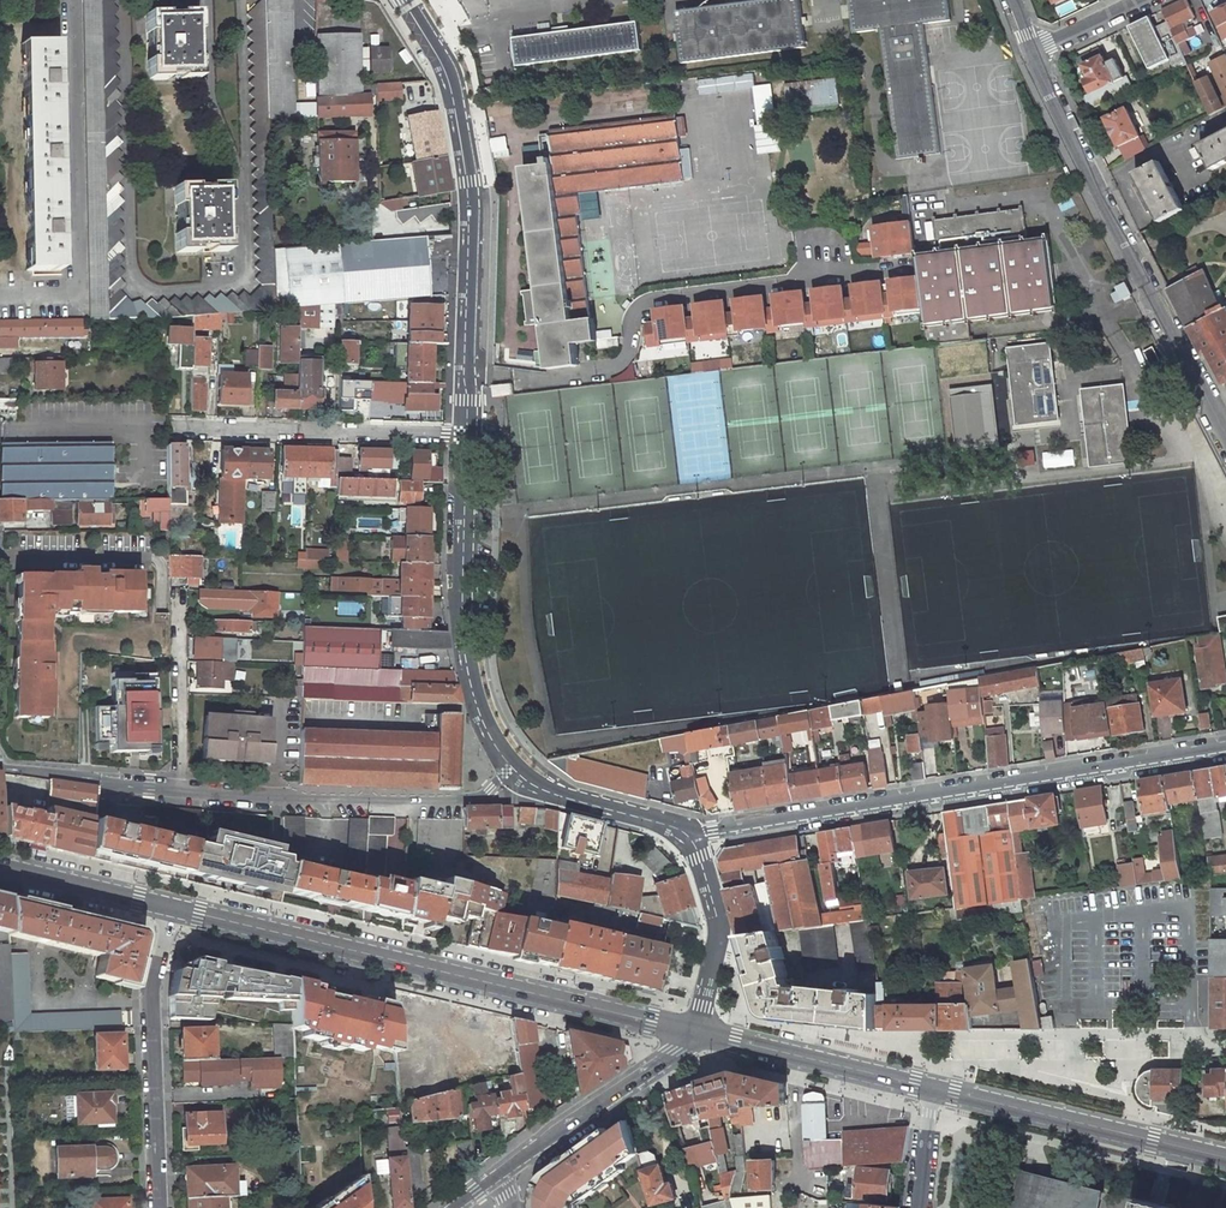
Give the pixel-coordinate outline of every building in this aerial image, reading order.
[(91,320),(108,319),(101,0),(84,0),(91,320)] [(276,309),(273,249),(268,120),(265,0),(261,0),(247,14),(252,20),(247,26),(253,31),(247,37),(253,43),(248,49),(254,54),(248,60),(254,66),(248,71),(255,77),(249,83),(255,88),(249,94),(255,100),(249,106),(256,111),(250,117),(256,123),(250,128),(256,134),(250,140),(257,146),(251,152),(257,157),(251,163),(257,169),(252,175),(258,180),(252,186),(258,192),(252,198),(258,203),(253,209),(259,215),(253,221),(259,226),(253,232),(259,238),(254,244),(260,249),(254,255),(260,261),(254,267),(261,272),(255,279),(261,285),(249,297),(243,292),(238,298),(231,293),(226,299),(220,294),(215,300),(208,295),(203,301),(196,295),(191,302),(185,296),(180,303),(174,297),(168,304),(162,298),(157,305),(151,299),(144,305),(139,300),(130,303),(118,291),(124,285),(118,279),(124,273),(118,267),(124,261),(118,255),(123,249),(117,243),(123,237),(117,231),(123,225),(117,219),(122,213),(116,207),(122,201),(116,195),(122,189),(116,184),(122,177),(116,172),(121,166),(115,160),(121,154),(115,148),(121,142),(115,136),(121,130),(115,124),(120,118),(114,112),(120,106),(114,100),(120,94),(114,88),(120,82),(114,76),(119,70),(113,65),(119,58),(113,53),(119,46),(113,40),(118,34),(113,28),(118,22),(112,16),(118,10),(112,4),(115,0),(101,0),(108,319),(164,318),(200,315),(218,314),(276,309)] [(683,63),(806,47),(800,0),(763,0),(676,11),(683,63)] [(853,33),(880,29),(897,159),(920,156),(921,164),(926,163),(925,156),(941,153),(924,24),(951,20),(949,0),(849,0),(853,33)] [(1173,34),(1178,44),(1186,41),(1196,36),(1192,27),(1186,29),(1183,23),(1195,17),(1187,0),(1185,0),(1162,11),(1173,34)] [(1212,13),(1225,40),(1225,39),(1225,7),(1212,13)] [(199,79),(197,13),(145,14),(147,80),(199,79)] [(1148,19),(1126,30),(1147,70),(1168,62),(1148,19)] [(994,21),(983,22),(985,37),(995,36),(994,21)] [(514,38),(517,66),(642,50),(639,22),(514,38)] [(1173,34),(1160,40),(1169,57),(1182,51),(1178,44),(1173,34)] [(317,36),(318,98),(359,95),(358,35),(317,36)] [(1191,52),(1186,41),(1178,44),(1182,51),(1184,55),(1191,52)] [(23,44),(28,271),(61,270),(60,238),(62,238),(62,225),(60,225),(58,163),(60,163),(60,150),(58,150),(57,88),(58,88),(58,75),(56,75),(56,43),(23,44)] [(1081,67),(1080,67),(1093,93),(1125,78),(1116,59),(1107,64),(1100,48),(1077,59),(1081,67)] [(371,50),(371,71),(383,71),(383,72),(390,72),(390,53),(387,53),(387,50),(371,50)] [(1212,63),(1225,94),(1225,57),(1212,63)] [(760,154),(780,151),(772,83),(755,85),(753,73),(698,80),(700,96),(752,90),(760,154)] [(787,111),(840,103),(836,76),(783,84),(787,111)] [(1196,83),(1211,115),(1225,108),(1225,95),(1219,98),(1210,77),(1196,83)] [(376,101),(402,100),(401,83),(375,85),(375,94),(376,101)] [(375,85),(361,85),(361,95),(367,94),(375,94),(375,85)] [(481,89),(483,100),(498,97),(496,86),(481,89)] [(316,118),(316,119),(369,118),(367,94),(361,95),(359,95),(318,98),(315,98),(316,104),(316,118)] [(1127,109),(1101,120),(1114,151),(1140,138),(1140,136),(1127,109)] [(437,113),(407,118),(416,163),(445,158),(437,113)] [(546,164),(523,167),(538,289),(522,291),(523,295),(524,295),(528,321),(526,321),(526,325),(543,323),(549,369),(579,365),(576,344),(598,341),(598,340),(595,318),(591,319),(576,205),(581,204),(579,193),(684,180),(676,116),(549,132),(552,158),(545,159),(546,164)] [(319,167),(319,183),(354,183),(353,134),(318,133),(319,147),(319,167)] [(1213,170),(1225,163),(1225,133),(1192,151),(1196,159),(1204,154),(1213,170)] [(508,137),(492,138),(494,158),(509,157),(508,137)] [(416,163),(411,164),(417,197),(451,191),(445,158),(416,163)] [(1186,209),(1160,161),(1131,177),(1155,225),(1186,209)] [(175,253),(228,251),(226,185),(174,187),(175,253)] [(383,212),(401,209),(400,199),(381,201),(383,212)] [(451,203),(395,212),(396,218),(402,225),(414,216),(419,223),(431,215),(436,222),(446,215),(451,215),(451,203)] [(938,252),(916,255),(919,277),(923,310),(927,345),(971,340),(969,321),(1059,310),(1050,238),(1028,241),(1024,210),(1009,212),(1011,224),(1004,225),(1003,220),(957,226),(957,231),(950,232),(949,219),(934,221),(938,252)] [(1009,212),(949,219),(950,232),(957,231),(957,226),(1003,220),(1004,225),(1011,224),(1009,212)] [(877,252),(878,258),(915,253),(910,213),(904,213),(905,222),(899,223),(884,225),(874,226),(877,252)] [(450,235),(273,249),(276,309),(286,308),(289,308),(295,307),(299,307),(342,304),(351,303),(412,299),(429,297),(430,297),(427,257),(442,256),(442,252),(450,251),(450,235)] [(1169,288),(1202,355),(1207,353),(1224,385),(1225,384),(1225,307),(1225,305),(1220,306),(1204,270),(1169,288)] [(919,277),(891,280),(891,284),(882,285),(886,314),(923,310),(919,277)] [(882,281),(853,285),(855,299),(844,300),(847,319),(886,314),(882,285),(882,281)] [(1131,297),(1130,295),(1131,294),(1126,284),(1118,288),(1120,292),(1114,295),(1117,301),(1125,297),(1126,300),(1131,297)] [(843,286),(814,290),(816,304),(805,305),(807,319),(807,324),(847,319),(844,300),(843,286)] [(803,291),(775,295),(777,309),(765,310),(767,324),(768,329),(779,327),(779,323),(807,319),(805,305),(803,291)] [(764,296),(735,300),(737,313),(726,315),(728,334),(740,332),(739,328),(767,324),(765,310),(764,296)] [(412,299),(412,307),(429,307),(429,297),(412,299)] [(724,301),(696,304),(698,318),(686,320),(688,339),(728,334),(726,315),(724,301)] [(342,304),(341,316),(341,326),(352,326),(351,303),(342,304)] [(317,328),(334,328),(334,310),(336,310),(335,316),(341,316),(342,304),(299,307),(299,328),(317,328)] [(685,306),(656,309),(658,323),(648,324),(650,343),(688,339),(686,320),(685,306)] [(431,344),(446,345),(446,334),(437,334),(437,307),(429,307),(412,307),(408,307),(408,317),(404,317),(404,323),(408,323),(407,344),(431,344)] [(218,314),(200,315),(199,330),(219,329),(218,314)] [(6,348),(5,346),(15,346),(15,336),(45,335),(45,331),(61,330),(61,320),(45,321),(45,319),(0,320),(0,348),(6,348)] [(281,362),(297,363),(297,360),(299,329),(282,328),(281,362)] [(177,366),(191,366),(192,340),(192,329),(168,329),(168,344),(178,344),(177,366)] [(195,370),(195,367),(205,367),(207,333),(196,333),(196,340),(192,340),(191,366),(192,366),(192,370),(195,370)] [(598,341),(599,349),(620,346),(619,337),(598,340),(598,341)] [(340,341),(340,364),(354,364),(354,346),(357,346),(358,342),(340,341)] [(430,383),(431,344),(407,344),(407,382),(430,383)] [(1015,397),(1018,425),(1059,420),(1056,392),(1052,393),(1050,372),(1053,371),(1050,344),(1009,349),(1012,376),(1016,376),(1017,385),(1013,385),(1014,393),(1018,393),(1018,397),(1015,397)] [(64,357),(64,347),(46,347),(46,357),(64,357)] [(257,347),(257,350),(257,368),(270,369),(271,348),(257,347)] [(1153,347),(1144,352),(1153,368),(1161,361),(1153,347)] [(245,368),(257,368),(257,350),(245,350),(245,368)] [(505,351),(505,363),(514,363),(514,351),(505,351)] [(8,373),(8,358),(0,358),(0,374),(8,373)] [(61,390),(61,363),(51,363),(51,360),(30,360),(30,358),(8,358),(9,365),(30,365),(30,373),(34,373),(34,390),(61,390)] [(297,363),(297,382),(297,409),(320,409),(320,391),(317,391),(318,360),(297,360),(297,363)] [(218,366),(217,375),(220,375),(232,375),(232,366),(218,366)] [(220,375),(219,404),(246,405),(247,376),(232,375),(220,375)] [(201,385),(201,380),(191,380),(190,410),(204,411),(204,385),(201,385)] [(370,382),(339,381),(338,411),(352,411),(352,390),(360,391),(360,400),(369,400),(369,399),(370,382)] [(273,408),(297,409),(297,382),(284,382),(284,393),(273,393),(273,408)] [(436,388),(444,388),(444,383),(430,383),(407,382),(370,382),(369,399),(388,399),(388,401),(405,402),(404,409),(435,410),(436,388)] [(493,386),(495,397),(504,395),(514,394),(512,384),(493,386)] [(1088,438),(1092,466),(1133,461),(1130,434),(1126,434),(1124,413),(1127,413),(1124,385),(1083,390),(1086,418),(1089,417),(1092,438),(1088,438)] [(16,399),(0,399),(0,409),(16,409),(16,399)] [(2,444),(2,500),(70,500),(77,499),(106,499),(111,499),(110,443),(2,444)] [(184,446),(167,446),(167,487),(168,487),(184,487),(184,492),(193,492),(195,487),(195,479),(191,479),(191,469),(184,469),(184,446)] [(1020,462),(1034,460),(1033,448),(1019,449),(1020,462)] [(279,481),(284,481),(284,477),(305,477),(306,450),(280,449),(279,481)] [(244,478),(244,450),(220,450),(219,522),(242,522),(244,478)] [(244,450),(244,478),(266,479),(267,451),(244,450)] [(338,451),(306,450),(305,477),(323,478),(324,487),(336,488),(336,479),(337,458),(338,451)] [(389,469),(389,454),(389,451),(358,451),(358,466),(366,466),(366,469),(372,469),(372,480),(388,481),(389,470),(389,469)] [(420,478),(420,481),(420,483),(442,483),(442,469),(427,468),(427,452),(411,452),(411,464),(411,474),(410,478),(420,478)] [(397,454),(389,454),(389,469),(397,469),(397,454)] [(350,459),(337,458),(336,479),(349,480),(350,459)] [(336,479),(336,488),(336,496),(392,498),(393,491),(392,481),(388,481),(372,480),(349,480),(336,479)] [(411,497),(419,497),(420,483),(420,481),(410,481),(392,481),(393,491),(396,492),(399,492),(399,505),(411,506),(411,497)] [(184,487),(168,487),(168,500),(168,505),(184,505),(184,492),(184,487)] [(276,511),(276,493),(261,492),(261,510),(276,511)] [(161,531),(168,531),(168,505),(168,500),(142,499),(142,501),(139,501),(139,517),(149,517),(149,515),(151,515),(151,512),(153,512),(153,523),(161,524),(161,531)] [(2,500),(0,500),(0,523),(22,523),(22,510),(52,510),(52,524),(70,524),(70,500),(2,500)] [(109,519),(113,519),(113,504),(106,504),(78,504),(77,504),(77,525),(109,525),(109,519)] [(405,537),(428,537),(428,510),(387,509),(387,516),(402,516),(402,513),(406,513),(405,537)] [(425,552),(428,552),(428,537),(405,537),(391,537),(391,563),(402,564),(428,565),(430,565),(431,556),(425,556),(425,552)] [(334,561),(346,561),(347,544),(334,544),(334,561)] [(305,560),(328,561),(328,551),(305,550),(305,554),(305,560)] [(169,577),(186,578),(186,584),(200,585),(200,557),(168,556),(169,577)] [(428,572),(428,565),(402,564),(401,580),(427,581),(428,572)] [(47,718),(48,709),(48,680),(48,642),(46,642),(46,621),(53,613),(79,614),(82,611),(86,611),(86,614),(102,614),(102,611),(105,611),(108,614),(138,614),(138,597),(135,597),(135,594),(138,591),(138,573),(92,573),(92,570),(74,570),(74,576),(20,575),(20,580),(17,583),(17,593),(20,593),(20,608),(17,608),(17,658),(19,661),(19,666),(16,666),(16,674),(19,674),(19,685),(16,689),(16,717),(28,718),(28,715),(33,715),(36,718),(47,718)] [(367,591),(371,591),(382,591),(381,597),(388,597),(429,598),(429,588),(429,581),(427,581),(401,580),(337,577),(337,589),(363,590),(363,591),(367,591)] [(276,592),(199,590),(199,602),(207,608),(252,609),(252,617),(275,617),(276,592)] [(387,616),(400,616),(400,630),(427,631),(428,615),(429,598),(388,597),(387,616)] [(304,610),(283,610),(283,622),(303,623),(304,610)] [(257,621),(249,621),(214,620),(214,628),(217,628),(217,632),(249,633),(249,631),(257,631),(257,621)] [(379,629),(303,626),(303,642),(302,657),(302,666),(302,675),(301,680),(301,683),(302,683),(302,687),(301,698),(301,700),(460,705),(452,673),(377,670),(379,629)] [(400,630),(393,630),(392,645),(447,647),(445,632),(427,631),(400,630)] [(1197,649),(1203,687),(1216,686),(1216,683),(1225,682),(1225,673),(1220,632),(1199,636),(1200,644),(1197,644),(1197,649)] [(195,637),(194,658),(218,659),(219,638),(195,637)] [(1146,666),(1144,648),(1098,656),(1100,663),(1126,658),(1127,664),(1136,662),(1138,668),(1146,666)] [(198,662),(197,689),(221,690),(222,679),(222,663),(198,662)] [(232,663),(222,663),(222,679),(232,680),(232,663)] [(1038,667),(980,677),(982,689),(983,696),(1041,686),(1038,667)] [(234,681),(244,681),(244,671),(234,671),(234,681)] [(94,699),(95,742),(105,742),(105,747),(112,747),(112,753),(131,752),(131,749),(156,748),(155,687),(150,687),(150,675),(131,675),(131,674),(111,674),(112,693),(116,693),(116,698),(112,698),(94,699)] [(959,675),(920,682),(921,689),(960,681),(959,675)] [(1182,680),(1150,684),(1154,716),(1187,711),(1182,680)] [(293,687),(292,687),(291,698),(301,698),(302,687),(293,687)] [(950,704),(952,718),(984,715),(984,714),(983,702),(983,696),(982,689),(949,692),(950,704)] [(916,699),(915,690),(882,696),(885,710),(885,716),(918,709),(916,699)] [(1064,692),(1041,693),(1042,702),(1064,701),(1064,692)] [(1136,695),(1106,699),(1107,703),(1107,709),(1111,708),(1138,704),(1136,695)] [(885,710),(882,696),(863,700),(865,714),(885,710)] [(1107,709),(1107,703),(1091,705),(1091,699),(1074,702),(1077,723),(1075,723),(1077,740),(1090,738),(1090,733),(1095,732),(1096,737),(1112,734),(1107,709)] [(865,714),(863,700),(832,706),(835,724),(839,723),(838,720),(865,715),(865,714)] [(992,701),(983,702),(984,714),(993,713),(992,701)] [(1064,701),(1042,702),(1042,703),(1043,722),(1043,733),(1066,731),(1065,703),(1064,701)] [(1074,702),(1065,703),(1066,731),(1067,741),(1077,740),(1075,723),(1077,723),(1074,702)] [(950,704),(944,705),(941,706),(940,707),(939,709),(939,711),(918,714),(921,735),(921,736),(943,733),(943,740),(954,739),(953,726),(952,718),(950,704)] [(1115,735),(1144,730),(1140,704),(1138,704),(1111,708),(1115,735)] [(818,729),(835,726),(835,724),(832,706),(810,710),(813,726),(816,742),(821,741),(819,735),(818,729)] [(779,716),(782,730),(813,726),(810,710),(779,716)] [(210,760),(231,761),(231,752),(239,752),(239,757),(253,758),(255,730),(249,725),(250,715),(232,714),(232,718),(214,717),(213,720),(208,725),(205,724),(203,751),(206,751),(211,756),(210,760)] [(424,735),(300,731),(298,784),(457,790),(459,715),(425,714),(424,735)] [(1202,728),(1211,727),(1209,714),(1200,715),(1202,728)] [(984,715),(952,718),(953,726),(985,723),(984,715)] [(214,717),(205,716),(205,724),(208,725),(213,720),(214,717)] [(779,716),(730,725),(733,743),(783,734),(782,730),(779,716)] [(730,725),(689,733),(689,735),(693,753),(693,763),(701,797),(707,809),(717,803),(710,791),(705,777),(703,778),(699,761),(698,756),(697,750),(710,747),(733,743),(730,725)] [(881,729),(883,741),(890,740),(888,728),(887,725),(884,725),(885,728),(881,729)] [(844,727),(836,729),(837,739),(846,737),(844,727)] [(986,737),(1005,735),(1004,728),(986,731),(986,737)] [(689,735),(663,740),(666,752),(687,749),(687,754),(693,753),(689,735)] [(908,737),(910,752),(923,751),(921,736),(921,735),(908,737)] [(1005,735),(986,737),(989,769),(1008,765),(1005,735)] [(790,736),(784,737),(787,753),(793,752),(790,736)] [(774,738),(776,749),(784,748),(783,737),(774,738)] [(105,747),(105,742),(95,742),(95,751),(106,751),(105,747)] [(1053,742),(1044,743),(1047,759),(1056,758),(1053,742)] [(710,747),(697,750),(698,756),(711,753),(710,747)] [(206,751),(203,751),(202,759),(210,760),(211,756),(206,751)] [(883,751),(870,753),(871,762),(871,763),(874,787),(888,785),(883,751)] [(678,802),(701,797),(693,763),(693,753),(687,754),(689,766),(685,767),(688,779),(673,783),(678,802)] [(848,754),(840,755),(841,765),(850,763),(848,754)] [(580,755),(549,761),(577,781),(600,787),(605,770),(578,763),(580,755)] [(820,764),(821,771),(824,795),(845,792),(842,768),(825,770),(824,763),(820,764)] [(865,763),(842,768),(845,792),(868,788),(865,763)] [(924,763),(912,764),(914,781),(926,778),(924,763)] [(731,775),(737,809),(795,800),(790,768),(789,764),(750,770),(749,767),(743,768),(744,771),(730,774),(731,775)] [(685,767),(670,770),(673,783),(688,779),(685,767)] [(798,767),(790,768),(795,800),(824,795),(821,771),(799,774),(798,767)] [(1195,772),(1199,799),(1205,839),(1224,836),(1218,798),(1222,797),(1222,800),(1225,799),(1225,796),(1225,767),(1195,772)] [(648,781),(605,770),(600,787),(646,799),(648,781)] [(1199,799),(1195,772),(1165,777),(1170,804),(1171,809),(1170,804),(1199,799)] [(1165,777),(1139,781),(1145,814),(1171,809),(1170,804),(1165,777)] [(98,786),(50,779),(49,797),(77,801),(82,801),(81,816),(76,815),(49,808),(49,817),(47,847),(92,858),(92,851),(91,850),(94,820),(96,810),(96,801),(98,786)] [(1101,787),(1076,791),(1081,827),(1107,823),(1101,787)] [(1019,830),(1060,824),(1057,806),(1060,805),(1058,797),(1056,796),(1055,795),(1009,803),(1013,831),(1019,830)] [(113,803),(96,801),(96,810),(112,812),(113,803)] [(1134,801),(1124,802),(1129,832),(1138,831),(1137,822),(1143,821),(1143,818),(1137,819),(1134,801)] [(956,909),(958,920),(1024,911),(1022,899),(1016,854),(1013,831),(1009,803),(944,813),(956,909)] [(142,814),(158,816),(158,824),(198,827),(201,810),(142,805),(142,814)] [(49,817),(3,807),(4,837),(47,847),(49,817)] [(463,808),(463,819),(464,829),(476,829),(485,829),(510,828),(510,807),(463,808)] [(519,807),(518,823),(544,825),(544,829),(557,831),(558,814),(558,811),(543,809),(519,807)] [(600,824),(558,814),(557,831),(557,846),(560,847),(560,849),(568,850),(567,854),(585,858),(586,854),(590,856),(589,857),(591,857),(591,856),(594,857),(600,824)] [(302,818),(283,817),(284,856),(304,856),(302,818)] [(394,818),(368,817),(368,820),(365,868),(365,875),(384,876),(386,836),(391,836),(393,835),(394,818)] [(346,867),(365,868),(368,820),(349,819),(346,867)] [(399,819),(398,831),(406,832),(407,819),(399,819)] [(431,931),(433,923),(434,918),(459,924),(462,917),(472,920),(466,947),(549,966),(558,929),(558,926),(554,925),(555,895),(556,862),(556,859),(464,856),(464,835),(464,829),(463,819),(418,819),(416,859),(429,859),(423,886),(405,882),(405,886),(402,918),(402,923),(413,926),(414,923),(423,925),(422,928),(431,931)] [(189,868),(194,844),(175,839),(175,837),(170,836),(170,838),(127,828),(128,826),(123,825),(122,827),(94,820),(91,850),(92,851),(165,868),(188,873),(189,868)] [(893,821),(852,828),(855,850),(857,858),(895,851),(891,826),(894,825),(893,821)] [(839,852),(855,850),(852,828),(836,831),(839,852)] [(1019,830),(1013,831),(1016,854),(1022,853),(1019,830)] [(822,833),(826,858),(822,858),(830,906),(840,904),(840,899),(834,863),(841,862),(839,852),(836,831),(822,833)] [(1166,881),(1182,879),(1175,836),(1174,831),(1163,833),(1164,837),(1160,838),(1166,875),(1166,881)] [(283,891),(289,866),(285,865),(284,858),(270,854),(272,847),(215,833),(214,841),(212,848),(207,847),(194,844),(189,868),(217,875),(216,880),(224,882),(225,878),(243,883),(244,881),(266,886),(266,887),(272,889),(283,891)] [(942,859),(949,858),(946,834),(939,835),(942,859)] [(798,837),(727,848),(718,861),(740,936),(767,933),(753,884),(757,883),(754,868),(767,866),(781,931),(800,928),(824,925),(823,916),(810,860),(801,861),(800,851),(798,837)] [(653,846),(640,859),(659,879),(673,866),(653,846)] [(800,851),(801,861),(810,860),(808,850),(800,851)] [(1022,853),(1016,854),(1022,899),(1034,898),(1029,852),(1022,853)] [(1210,859),(1210,861),(1212,876),(1225,874),(1225,857),(1210,859)] [(1210,861),(1203,862),(1205,877),(1212,876),(1210,861)] [(555,895),(593,903),(605,906),(609,880),(580,875),(580,876),(575,875),(577,866),(556,862),(555,895)] [(1134,863),(1119,866),(1123,887),(1137,884),(1136,875),(1135,870),(1134,863)] [(289,866),(283,891),(362,909),(364,882),(289,865),(289,866)] [(217,875),(189,868),(188,873),(216,880),(217,875)] [(1135,870),(1136,875),(1137,884),(1154,882),(1153,877),(1153,873),(1144,875),(1144,869),(1135,870)] [(928,873),(928,870),(909,872),(913,898),(948,894),(945,871),(928,873)] [(640,879),(609,876),(609,880),(605,906),(621,909),(635,912),(639,913),(661,919),(668,920),(698,927),(697,923),(698,923),(688,893),(687,894),(682,876),(654,885),(657,896),(637,898),(640,879)] [(362,909),(376,912),(390,915),(402,918),(405,886),(394,883),(394,880),(390,879),(389,882),(379,880),(378,884),(364,881),(364,882),(362,909)] [(243,886),(271,893),(272,889),(266,887),(266,886),(244,881),(243,883),(243,886)] [(1212,915),(1225,915),(1225,889),(1212,889),(1212,915)] [(863,895),(840,899),(840,904),(841,907),(857,905),(864,904),(863,895)] [(0,898),(0,930),(8,932),(6,899),(0,898)] [(8,932),(8,935),(100,957),(95,977),(133,986),(144,943),(136,930),(124,927),(7,899),(9,932),(8,932)] [(589,932),(558,925),(558,926),(558,929),(549,966),(569,971),(605,980),(614,939),(621,909),(605,906),(593,903),(590,923),(591,923),(589,932)] [(858,912),(823,916),(824,925),(833,924),(851,922),(867,920),(864,904),(857,905),(858,912)] [(956,909),(951,909),(952,917),(953,917),(954,929),(959,928),(958,920),(956,909)] [(661,919),(639,913),(637,925),(636,928),(658,933),(661,919)] [(574,919),(558,916),(556,924),(572,928),(574,919)] [(661,919),(658,933),(664,934),(668,920),(661,919)] [(867,920),(851,922),(859,971),(876,969),(868,919),(867,920)] [(433,923),(431,931),(430,938),(440,941),(443,926),(433,923)] [(833,924),(824,925),(800,928),(806,969),(839,965),(833,924)] [(967,927),(961,928),(964,948),(970,947),(967,927)] [(767,933),(740,936),(761,1007),(772,1019),(805,1023),(863,1029),(878,1030),(878,995),(859,993),(859,990),(847,989),(847,991),(804,987),(804,988),(794,987),(794,986),(789,985),(787,977),(788,977),(783,960),(785,959),(782,947),(780,948),(775,932),(767,933)] [(663,950),(614,939),(605,980),(615,982),(629,985),(653,991),(663,950)] [(1211,940),(1211,1028),(1225,1028),(1225,940),(1211,940)] [(0,945),(0,1023),(12,1020),(9,954),(9,944),(0,945)] [(26,953),(9,954),(12,1020),(13,1033),(122,1029),(121,1011),(29,1015),(26,953)] [(291,1011),(290,988),(281,986),(282,981),(278,980),(278,981),(272,979),(272,978),(231,968),(230,971),(214,968),(215,964),(194,959),(184,965),(182,972),(176,970),(174,972),(168,995),(168,997),(173,998),(178,1020),(208,1021),(216,986),(226,988),(224,1000),(278,1003),(279,1011),(291,1011)] [(1042,960),(1034,961),(1037,976),(1044,975),(1042,960)] [(1041,1018),(1032,961),(1015,964),(1019,988),(1020,990),(1020,992),(1010,994),(999,996),(997,987),(994,988),(993,981),(997,980),(994,965),(966,969),(966,971),(970,1004),(971,1004),(974,1028),(1003,1028),(1001,1013),(1004,1012),(1006,1029),(1043,1029),(1041,1018)] [(878,995),(878,1030),(974,1028),(970,1004),(966,971),(957,971),(958,982),(945,982),(945,977),(939,977),(939,982),(939,1002),(936,1002),(936,1005),(885,1005),(885,982),(878,982),(878,995)] [(291,1011),(292,1025),(292,1028),(304,1031),(303,1037),(363,1051),(365,1046),(394,1053),(394,1049),(393,1040),(390,1006),(375,1002),(373,1008),(314,994),(315,988),(302,984),(290,982),(290,988),(291,1011)] [(446,1025),(446,1003),(431,1000),(434,1024),(446,1025)] [(1041,1018),(1043,1029),(1055,1029),(1053,1016),(1041,1018)] [(545,1107),(531,1024),(511,1019),(515,1046),(516,1053),(519,1074),(525,1110),(545,1107)] [(292,1025),(273,1024),(274,1058),(279,1058),(293,1057),(292,1028),(292,1025)] [(422,1052),(429,1052),(427,1028),(413,1029),(412,1025),(399,1026),(400,1039),(401,1049),(413,1048),(413,1052),(421,1051),(422,1052)] [(181,1030),(182,1061),(213,1060),(212,1029),(181,1030)] [(572,1033),(565,1031),(576,1096),(620,1067),(616,1043),(615,1043),(611,1042),(594,1038),(572,1033)] [(105,1035),(94,1036),(95,1070),(119,1069),(118,1053),(123,1052),(123,1051),(122,1051),(121,1036),(120,1037),(105,1037),(105,1035)] [(628,1046),(616,1043),(620,1067),(630,1060),(628,1046)] [(274,1058),(239,1059),(240,1080),(250,1079),(251,1088),(261,1087),(261,1082),(279,1082),(279,1058),(274,1058)] [(213,1060),(182,1061),(183,1075),(190,1075),(191,1081),(200,1080),(200,1085),(229,1084),(229,1080),(240,1080),(239,1059),(213,1060)] [(1160,1106),(1160,1100),(1184,1100),(1183,1069),(1154,1070),(1153,1106),(1159,1106),(1160,1106)] [(1225,1094),(1225,1069),(1221,1070),(1221,1075),(1215,1075),(1208,1075),(1208,1095),(1221,1095),(1221,1094),(1225,1094)] [(1153,1106),(1154,1070),(1147,1072),(1142,1076),(1139,1082),(1139,1084),(1138,1088),(1139,1094),(1142,1100),(1147,1104),(1153,1106)] [(701,1083),(708,1118),(721,1116),(732,1114),(740,1113),(739,1107),(734,1072),(701,1083)] [(760,1078),(734,1072),(739,1107),(748,1107),(747,1098),(755,1097),(755,1107),(787,1105),(786,1083),(760,1078)] [(492,1101),(495,1115),(503,1113),(504,1118),(517,1116),(516,1111),(525,1110),(519,1074),(508,1076),(510,1092),(498,1094),(499,1100),(493,1101),(492,1101)] [(424,1081),(425,1096),(441,1093),(439,1078),(424,1081)] [(489,1081),(471,1085),(471,1086),(474,1099),(475,1099),(476,1104),(467,1105),(468,1119),(473,1118),(475,1131),(488,1129),(486,1116),(495,1115),(492,1101),(493,1101),(492,1095),(491,1095),(489,1081)] [(678,1127),(708,1118),(701,1083),(669,1094),(678,1127)] [(459,1118),(456,1089),(441,1093),(425,1096),(408,1100),(411,1123),(459,1118)] [(77,1122),(78,1124),(112,1122),(111,1093),(76,1095),(76,1096),(77,1122)] [(76,1096),(65,1096),(66,1122),(77,1122),(76,1096)] [(755,1107),(755,1097),(747,1098),(748,1107),(752,1107),(755,1107)] [(826,1102),(805,1103),(806,1139),(807,1165),(812,1170),(827,1169),(827,1168),(846,1165),(844,1139),(827,1139),(826,1102)] [(1159,1112),(1185,1117),(1184,1105),(1160,1106),(1159,1106),(1159,1112)] [(754,1125),(752,1107),(748,1107),(739,1107),(740,1113),(742,1123),(742,1125),(754,1125)] [(387,1109),(387,1124),(399,1124),(399,1109),(387,1109)] [(197,1145),(222,1144),(221,1113),(184,1115),(185,1128),(186,1142),(182,1142),(183,1151),(197,1150),(197,1145)] [(732,1114),(733,1124),(742,1123),(740,1113),(732,1114)] [(626,1114),(544,1172),(533,1192),(533,1207),(571,1207),(576,1196),(579,1193),(583,1199),(597,1189),(595,1186),(605,1179),(607,1182),(625,1169),(622,1165),(638,1153),(626,1114)] [(721,1116),(708,1118),(710,1126),(715,1141),(722,1180),(725,1200),(731,1198),(733,1190),(737,1171),(728,1173),(724,1153),(729,1152),(724,1130),(723,1129),(721,1116)] [(704,1143),(715,1141),(710,1126),(700,1128),(704,1143)] [(387,1159),(392,1207),(410,1207),(408,1193),(404,1148),(402,1127),(388,1128),(390,1159),(387,1159)] [(888,1127),(889,1134),(844,1139),(846,1165),(905,1161),(909,1127),(888,1127)] [(889,1134),(888,1127),(844,1132),(844,1139),(889,1134)] [(736,1156),(745,1155),(743,1133),(734,1134),(736,1156)] [(459,1161),(474,1159),(471,1140),(456,1142),(459,1161)] [(696,1187),(722,1180),(715,1141),(704,1143),(686,1148),(685,1148),(696,1187)] [(418,1146),(404,1148),(408,1193),(423,1192),(422,1184),(418,1146)] [(91,1147),(56,1149),(57,1177),(92,1176),(92,1166),(105,1166),(110,1164),(113,1159),(112,1154),(109,1150),(104,1149),(91,1149),(91,1147)] [(649,1151),(638,1155),(653,1205),(675,1198),(671,1184),(666,1185),(661,1166),(660,1166),(656,1154),(649,1151)] [(737,1171),(746,1170),(745,1155),(736,1156),(734,1156),(737,1171)] [(755,1190),(776,1189),(775,1160),(753,1160),(755,1190)] [(229,1197),(245,1196),(245,1185),(235,1185),(235,1181),(234,1166),(210,1168),(210,1164),(192,1165),(192,1169),(186,1169),(186,1172),(185,1174),(184,1176),(184,1179),(184,1181),(186,1183),(187,1199),(224,1197),(229,1197)] [(889,1197),(891,1171),(891,1170),(859,1167),(857,1184),(856,1196),(889,1199),(889,1197)] [(741,1191),(746,1170),(737,1171),(733,1190),(741,1191)] [(1024,1171),(1015,1207),(1101,1207),(1104,1192),(1040,1177),(1041,1175),(1024,1171)] [(361,1176),(317,1207),(363,1207),(361,1176)] [(595,1186),(597,1189),(607,1182),(605,1179),(595,1186)] [(578,1203),(583,1199),(579,1193),(576,1196),(571,1207),(578,1207),(578,1203)] [(771,1195),(731,1198),(734,1207),(772,1207),(771,1195)] [(224,1197),(187,1199),(188,1207),(225,1207),(224,1197)] [(725,1200),(702,1207),(703,1207),(734,1207),(731,1198),(725,1200)] [(1137,1198),(1135,1207),(1178,1207),(1137,1198)] [(91,1200),(91,1207),(128,1207),(128,1203),(110,1204),(109,1200),(91,1200)]
